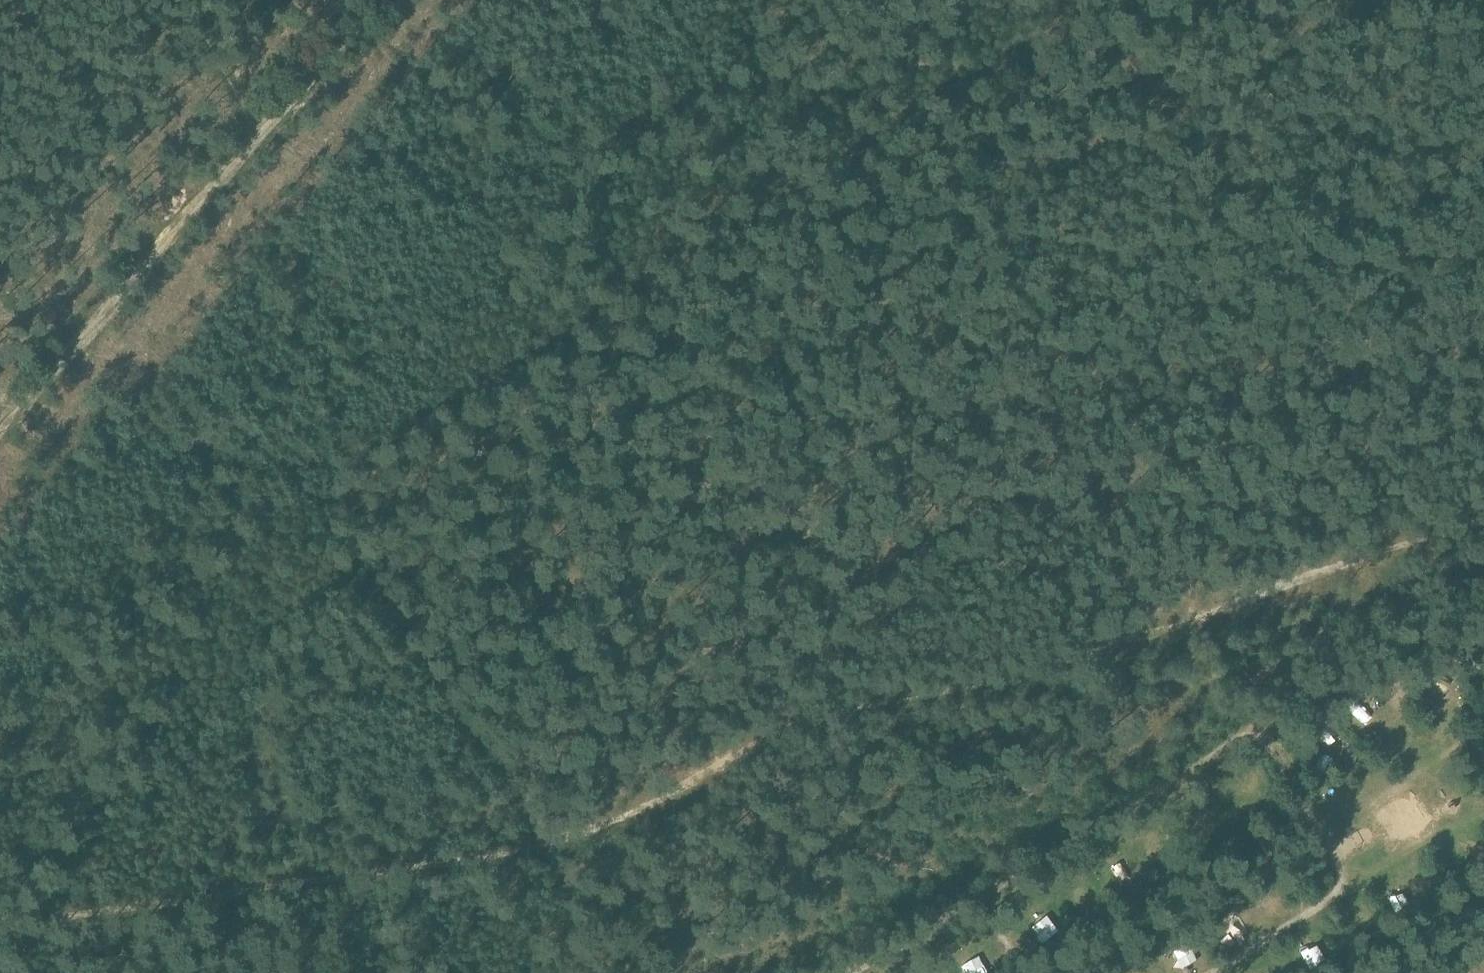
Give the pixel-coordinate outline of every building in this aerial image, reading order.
[(1269,856),(1279,851),(1273,838),(1263,843),(1269,856)] [(1118,877),(1134,868),(1125,852),(1109,861),(1118,877)] [(1075,897),(1087,891),(1079,876),(1068,882),(1075,897)] [(964,946),(953,954),(963,968),(974,960),(964,946)] [(910,963),(913,972),(930,972),(925,958),(910,963)]
